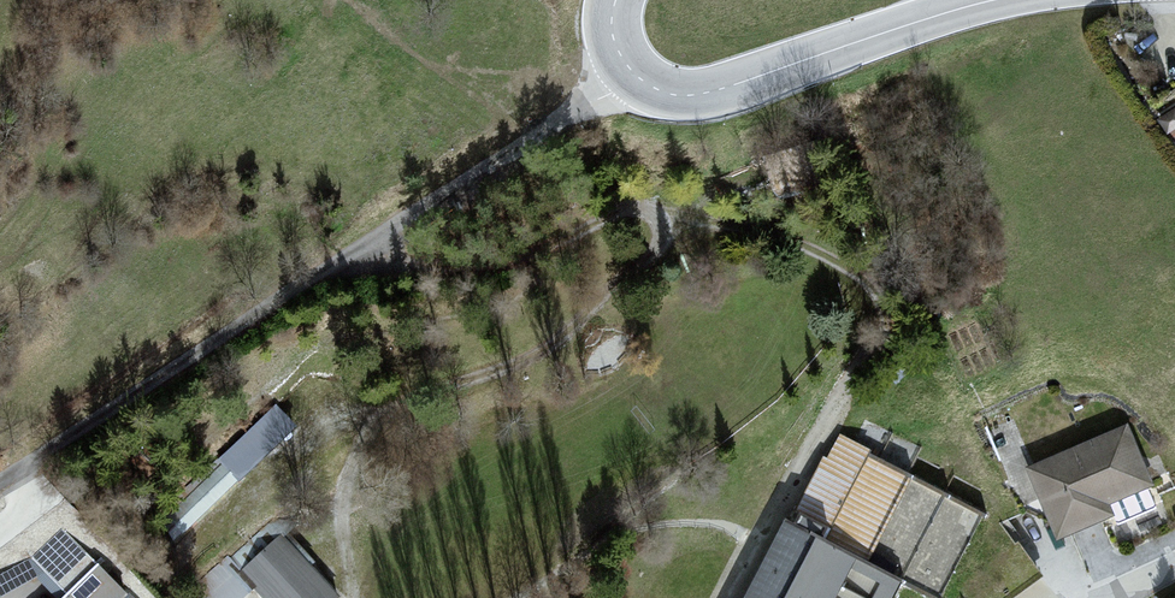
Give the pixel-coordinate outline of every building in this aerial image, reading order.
[(161,515),(180,535),(299,423),(280,403),(161,515)] [(1117,417),(1007,481),(1051,557),(1162,493),(1117,417)] [(764,597),(940,597),(977,533),(844,458),(764,597)] [(214,597),(321,597),(261,545),(214,597)]
